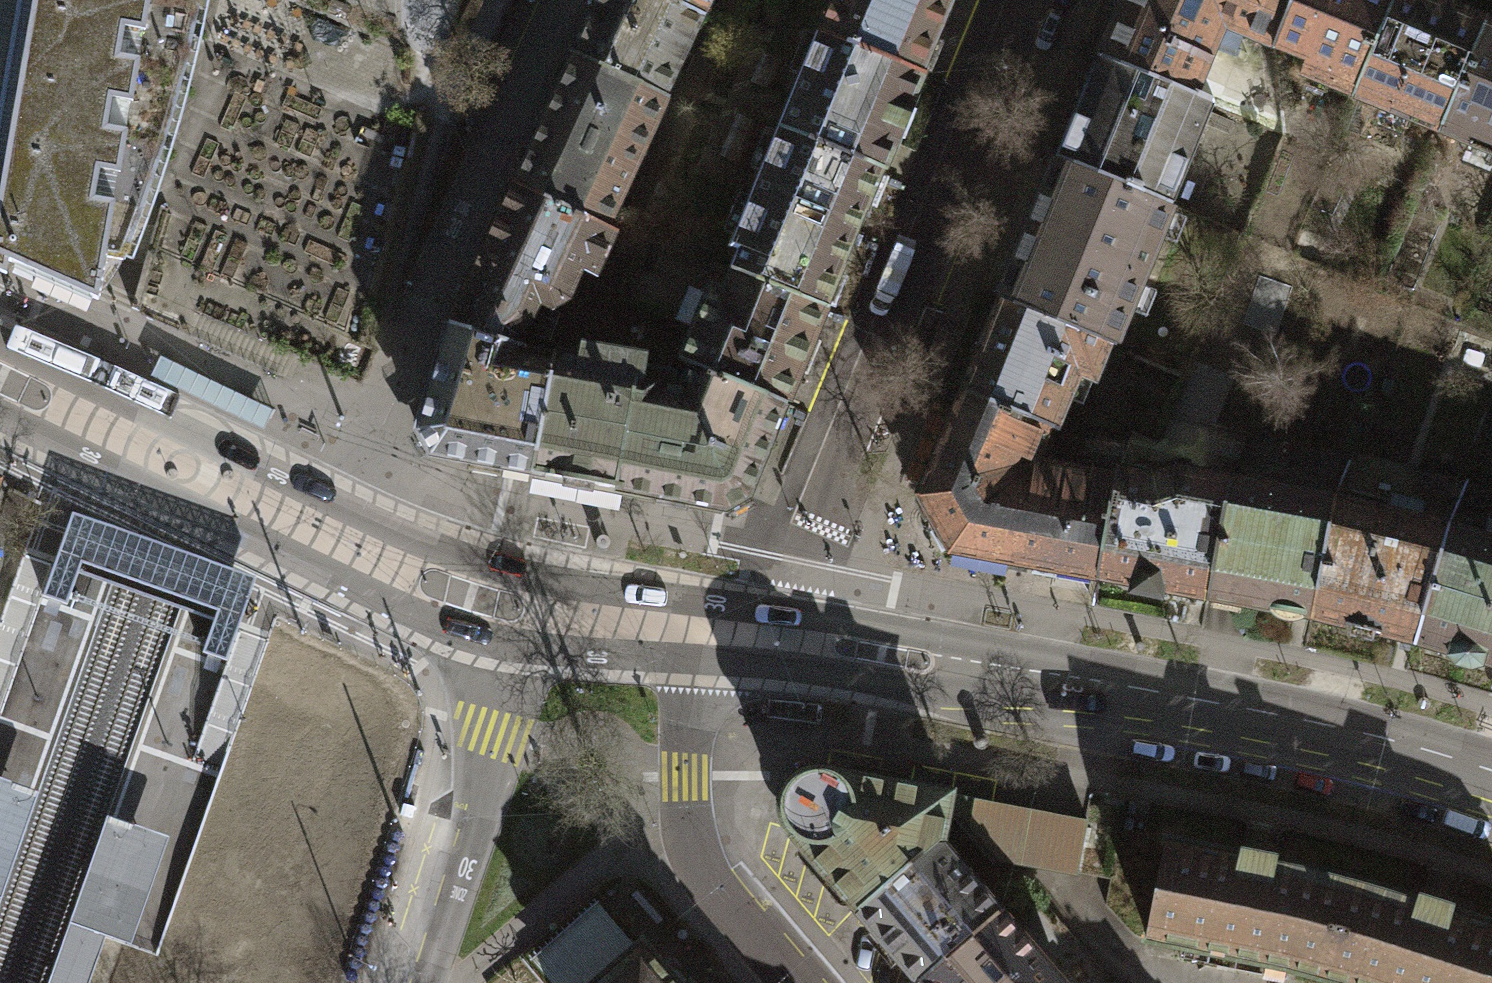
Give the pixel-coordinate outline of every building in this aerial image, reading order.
[(23,268),(90,296),(96,256),(116,257),(139,197),(161,129),(191,0),(10,0),(10,1),(0,57),(0,258),(23,268)] [(573,55),(664,97),(702,14),(672,0),(599,0),(573,55)] [(702,14),(707,0),(672,0),(702,14)] [(819,32),(918,73),(948,0),(833,0),(819,32)] [(1274,48),(1293,0),(1124,0),(1100,57),(1197,98),(1223,31),(1274,48)] [(1355,97),(1394,0),(1293,0),(1274,48),(1304,59),(1298,73),(1355,97)] [(1440,130),(1485,20),(1439,0),(1394,0),(1355,97),(1440,130)] [(1491,152),(1491,22),(1485,20),(1440,130),(1491,152)] [(918,73),(819,32),(780,128),(881,168),(918,73)] [(573,55),(514,184),(605,225),(664,97),(573,55)] [(1211,104),(1197,98),(1100,57),(1058,154),(1170,201),(1211,104)] [(881,168),(780,128),(733,243),(740,246),(732,267),(824,304),(881,168)] [(1170,201),(1058,154),(1000,291),(1111,338),(1170,201)] [(514,184),(450,328),(516,343),(536,300),(552,308),(570,294),(581,269),(594,273),(612,229),(605,225),(514,184)] [(692,365),(783,402),(824,304),(732,267),(722,292),(709,286),(679,360),(692,365)] [(1101,376),(1111,338),(1000,291),(959,387),(1056,426),(1081,369),(1101,376)] [(516,343),(450,328),(440,358),(416,430),(428,449),(531,469),(554,351),(516,343)] [(584,358),(554,351),(531,469),(641,489),(724,506),(747,490),(783,402),(692,365),(688,378),(640,370),(641,358),(583,345),(584,358)] [(1040,456),(1056,426),(959,387),(916,493),(949,551),(1001,561),(1096,576),(1114,476),(1040,456)] [(1114,476),(1096,576),(1177,590),(1206,596),(1229,480),(1176,467),(1148,477),(1115,470),(1114,476)] [(1334,497),(1229,480),(1206,596),(1287,612),(1311,616),(1334,497)] [(1448,525),(1334,497),(1311,616),(1392,636),(1415,641),(1448,525)] [(1448,525),(1415,641),(1491,663),(1491,537),(1448,525)] [(790,833),(858,912),(937,838),(941,812),(945,791),(915,786),(821,771),(804,771),(789,782),(782,808),(790,833)] [(0,777),(0,892),(36,789),(0,777)] [(1088,820),(945,791),(941,812),(963,815),(995,859),(1080,873),(1088,820)] [(47,982),(86,982),(104,933),(131,943),(170,833),(106,811),(47,982)] [(1180,952),(1271,974),(1274,962),(1322,974),(1346,880),(1255,857),(1166,836),(1143,935),(1182,945),(1180,952)] [(878,932),(918,979),(998,907),(937,838),(858,912),(878,932)] [(1322,974),(1352,982),(1491,982),(1491,923),(1426,902),(1346,880),(1322,974)] [(998,907),(918,979),(921,982),(1061,982),(998,907)] [(589,982),(676,982),(639,940),(589,982)]
